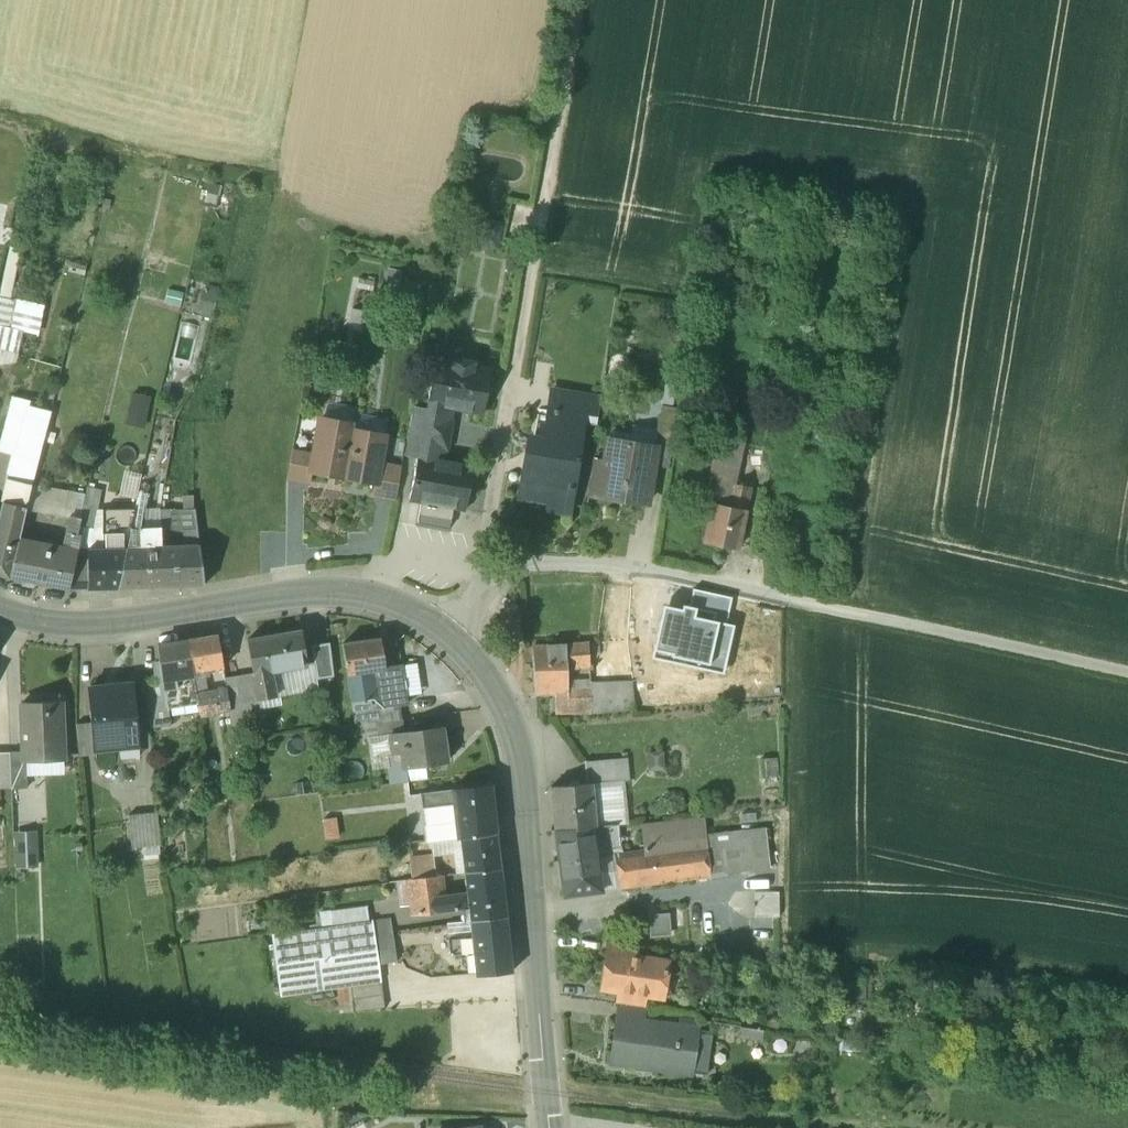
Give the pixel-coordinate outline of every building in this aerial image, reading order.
[(0,296),(0,364),(15,361),(21,329),(23,322),(26,322),(31,302),(13,299),(24,248),(11,245),(0,296)] [(214,312),(216,291),(187,288),(185,309),(214,312)] [(453,362),(434,358),(426,402),(428,402),(425,414),(448,419),(451,407),(482,412),(490,369),(472,365),(473,361),(454,357),(453,362)] [(600,399),(552,391),(548,410),(554,411),(553,415),(584,420),(596,422),(600,399)] [(128,410),(145,414),(149,396),(132,392),(128,410)] [(30,399),(13,395),(0,451),(17,455),(29,406),(30,399)] [(17,455),(38,460),(50,411),(29,406),(17,455)] [(662,408),(656,447),(651,480),(665,483),(677,410),(662,408)] [(425,414),(410,412),(405,440),(443,447),(446,447),(451,419),(425,414)] [(556,416),(552,442),(534,439),(531,455),(535,456),(533,469),(524,467),(519,497),(550,502),(548,510),(570,513),(584,420),(556,416)] [(352,424),(319,418),(314,447),(313,452),(309,471),(311,471),(342,477),(351,429),(352,424)] [(384,435),(351,429),(342,477),(374,482),(376,483),(379,465),(384,435)] [(656,447),(608,439),(601,489),(621,492),(620,499),(647,504),(651,480),(656,447)] [(473,465),(441,459),(443,447),(420,442),(417,454),(416,454),(408,499),(421,502),(418,521),(450,527),(453,507),(465,509),(473,465)] [(736,446),(717,442),(715,451),(734,455),(736,446)] [(292,448),(313,452),(314,447),(293,443),(292,448)] [(309,471),(313,452),(292,448),(286,476),(309,480),(311,471),(309,471)] [(32,485),(38,460),(17,455),(0,451),(0,452),(0,464),(12,467),(9,479),(32,485)] [(715,451),(710,479),(732,485),(735,485),(740,456),(734,455),(715,451)] [(400,468),(379,465),(376,483),(374,482),(372,492),(395,496),(400,468)] [(9,578),(17,546),(18,541),(22,526),(32,485),(9,479),(0,515),(0,575),(9,578)] [(705,503),(712,504),(728,507),(732,485),(710,479),(705,503)] [(735,485),(732,485),(728,507),(745,511),(749,488),(735,485)] [(136,506),(135,510),(145,510),(149,491),(140,487),(136,506)] [(193,488),(178,488),(179,499),(193,499),(193,488)] [(86,549),(89,549),(90,543),(102,493),(88,490),(85,504),(79,527),(73,552),(72,559),(68,592),(66,602),(88,601),(88,588),(86,549)] [(25,515),(63,523),(79,527),(85,504),(30,493),(25,515)] [(194,508),(193,499),(179,499),(179,508),(194,508)] [(728,507),(712,504),(704,541),(737,548),(745,511),(728,507)] [(135,510),(136,506),(102,508),(104,543),(104,548),(127,547),(130,532),(135,510)] [(194,508),(179,508),(180,529),(196,529),(194,508)] [(160,509),(152,510),(153,529),(161,528),(160,509)] [(169,528),(168,509),(160,509),(161,528),(169,528)] [(161,546),(161,528),(153,529),(152,510),(145,510),(146,531),(130,532),(127,547),(161,546)] [(146,531),(145,510),(135,510),(130,532),(146,531)] [(63,523),(57,549),(69,551),(68,558),(72,559),(73,552),(79,527),(63,523)] [(48,531),(22,526),(18,541),(45,545),(48,531)] [(198,544),(196,529),(180,529),(180,532),(186,532),(186,545),(198,544)] [(49,554),(47,565),(66,568),(68,558),(69,551),(57,549),(55,549),(56,544),(50,543),(49,554)] [(186,545),(161,546),(162,585),(204,583),(198,544),(186,545)] [(9,578),(68,592),(72,559),(68,558),(66,568),(64,583),(45,580),(47,565),(49,554),(17,546),(9,578)] [(161,546),(127,547),(119,587),(162,585),(161,546)] [(89,549),(86,549),(88,588),(119,587),(127,547),(104,548),(89,549)] [(66,568),(47,565),(45,580),(64,583),(66,568)] [(731,597),(693,588),(689,605),(696,607),(694,615),(725,622),(731,597)] [(663,604),(651,657),(723,673),(733,624),(725,622),(694,615),(696,607),(689,605),(682,604),(681,608),(663,604)] [(301,629),(247,639),(253,672),(253,675),(270,671),(286,668),(300,666),(307,665),(301,629)] [(218,635),(187,640),(193,672),(207,669),(223,666),(218,635)] [(380,638),(342,643),(347,675),(385,669),(385,667),(380,638)] [(187,640),(157,646),(160,663),(163,680),(193,675),(193,672),(187,640)] [(602,642),(589,643),(590,658),(602,657),(602,642)] [(589,643),(565,644),(566,665),(590,664),(590,658),(589,643)] [(565,644),(532,646),(535,693),(554,692),(554,690),(557,689),(556,666),(566,665),(565,644)] [(330,650),(313,652),(317,680),(333,678),(330,650)] [(155,681),(163,680),(160,663),(152,664),(155,681)] [(223,666),(207,669),(210,687),(226,685),(224,677),(238,675),(236,664),(223,666)] [(385,669),(347,675),(350,701),(375,697),(377,708),(399,705),(407,703),(401,665),(385,667),(385,669)] [(557,689),(568,689),(567,679),(566,665),(556,666),(557,689)] [(300,666),(286,668),(287,674),(290,694),(305,691),(300,666)] [(270,671),(274,697),(278,696),(275,676),(287,674),(286,668),(270,671)] [(207,669),(193,672),(193,675),(196,690),(210,687),(207,669)] [(270,671),(253,675),(258,700),(274,697),(270,671)] [(253,672),(238,675),(241,703),(258,700),(253,675),(253,672)] [(196,690),(193,675),(163,680),(166,702),(197,696),(196,690)] [(241,703),(238,675),(224,677),(226,685),(228,698),(229,705),(241,703)] [(568,689),(590,688),(590,683),(590,678),(567,679),(568,689)] [(166,702),(163,680),(155,681),(145,683),(149,723),(167,721),(166,702)] [(590,683),(590,688),(592,713),(634,709),(632,681),(590,683)] [(135,685),(89,689),(92,723),(95,750),(123,748),(123,742),(140,740),(135,685)] [(228,698),(226,685),(210,687),(196,690),(197,696),(198,704),(228,698)] [(554,690),(554,692),(555,711),(592,713),(590,688),(568,689),(557,689),(554,690)] [(375,697),(350,701),(354,725),(378,722),(401,719),(399,705),(377,708),(375,697)] [(228,698),(198,704),(199,711),(229,705),(228,698)] [(260,711),(258,700),(241,703),(243,714),(260,711)] [(61,701),(21,702),(23,752),(23,760),(26,760),(63,759),(61,701)] [(241,703),(229,705),(230,710),(229,711),(230,725),(244,723),(243,714),(241,703)] [(401,719),(378,722),(380,736),(391,734),(403,733),(401,719)] [(95,750),(92,723),(76,725),(79,757),(96,755),(95,750)] [(403,733),(391,734),(393,754),(405,752),(407,765),(445,760),(443,743),(437,744),(435,728),(403,733)] [(23,752),(10,753),(11,785),(11,787),(27,786),(26,760),(23,760),(23,752)] [(407,765),(405,752),(393,754),(379,756),(383,784),(409,781),(407,765)] [(11,785),(10,753),(0,753),(0,785),(11,785)] [(582,762),(584,784),(592,783),(623,780),(632,779),(629,757),(582,762)] [(592,783),(596,826),(621,824),(626,823),(623,780),(592,783)] [(584,784),(552,787),(555,829),(596,826),(592,783),(584,784)] [(490,785),(454,789),(456,804),(458,821),(494,817),(490,785)] [(430,806),(456,804),(454,789),(428,791),(430,806)] [(438,839),(458,836),(458,821),(456,804),(430,806),(428,791),(418,793),(423,841),(431,840),(438,839)] [(157,812),(129,814),(132,847),(160,844),(157,812)] [(644,822),(647,850),(706,843),(703,815),(644,822)] [(496,832),(494,817),(458,821),(458,836),(460,836),(496,832)] [(555,829),(559,861),(615,854),(625,853),(621,824),(596,826),(555,829)] [(460,836),(464,873),(500,868),(496,832),(460,836)] [(37,867),(36,835),(16,836),(17,868),(37,867)] [(759,837),(706,843),(710,877),(763,871),(759,837)] [(438,839),(431,840),(433,852),(440,851),(438,839)] [(615,854),(619,888),(710,877),(706,843),(647,850),(625,853),(615,854)] [(433,854),(409,858),(412,879),(436,876),(433,854)] [(615,854),(559,861),(563,895),(619,888),(615,854)] [(468,907),(504,903),(500,868),(464,873),(466,893),(468,907)] [(412,879),(408,880),(409,884),(403,885),(404,893),(410,893),(413,914),(446,910),(444,896),(441,876),(436,876),(412,879)] [(413,914),(410,893),(404,893),(408,915),(413,914)] [(466,893),(444,896),(446,910),(468,907),(466,893)] [(782,895),(754,894),(754,919),(781,919),(782,895)] [(504,903),(468,907),(469,920),(505,915),(504,903)] [(366,906),(329,911),(331,926),(368,921),(366,906)] [(505,915),(469,920),(471,935),(473,951),(473,952),(509,948),(505,915)] [(331,926),(270,935),(279,995),(351,985),(382,981),(380,964),(397,962),(391,918),(368,921),(331,926)] [(686,926),(664,927),(665,944),(686,944),(686,926)] [(471,935),(449,938),(451,954),(473,951),(471,935)] [(636,944),(608,940),(606,956),(634,959),(636,944)] [(509,948),(473,952),(475,976),(512,971),(509,948)] [(634,959),(606,956),(602,989),(619,991),(644,995),(648,995),(655,996),(657,981),(664,982),(667,964),(634,959)] [(382,981),(351,985),(355,1012),(386,1007),(382,981)] [(644,995),(619,991),(618,1002),(643,1005),(644,995)] [(618,1002),(615,1020),(617,1021),(643,1025),(644,1022),(646,1006),(643,1005),(618,1002)] [(643,1025),(617,1021),(612,1062),(692,1074),(693,1066),(698,1030),(644,1022),(643,1025)]
